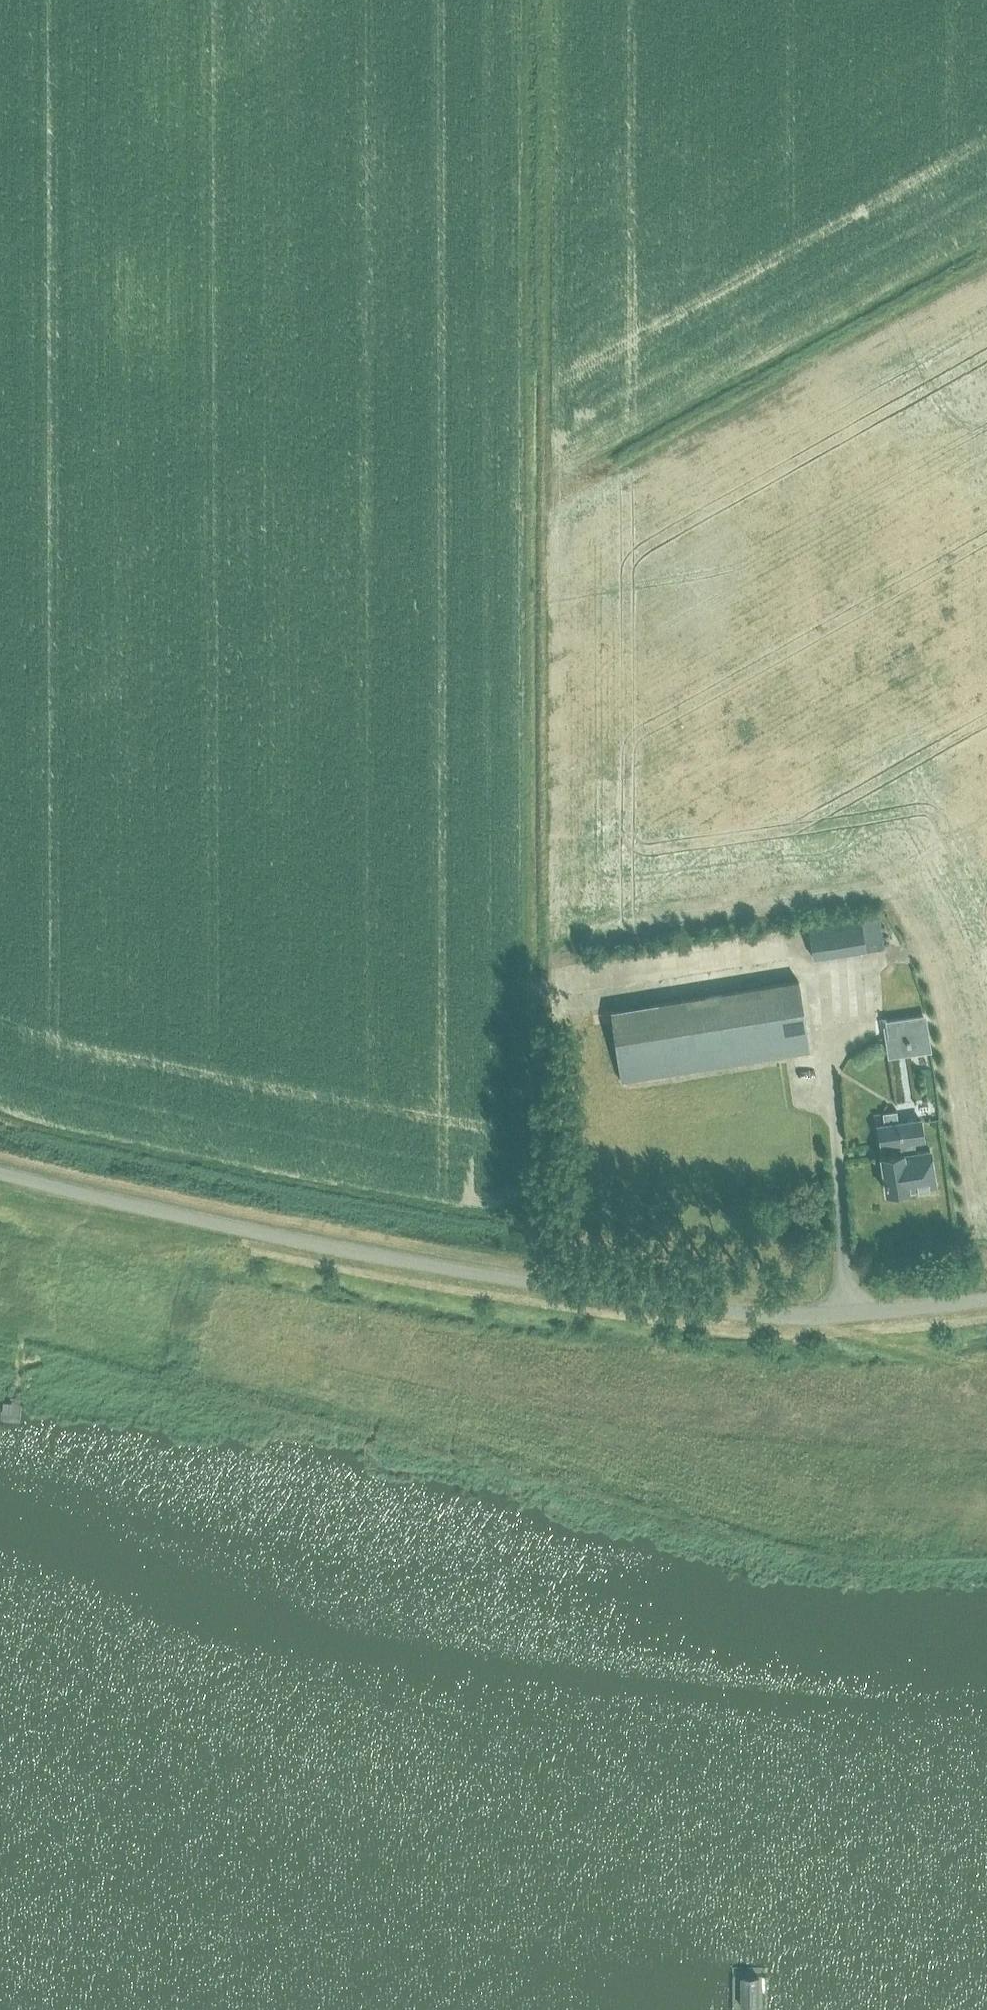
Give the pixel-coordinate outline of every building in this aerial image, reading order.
[(879,919),(809,929),(813,960),(883,950),(879,919)] [(687,976),(671,977),(673,989),(688,987),(687,976)] [(798,981),(608,1011),(619,1080),(808,1051),(798,981)] [(924,1014),(883,1020),(888,1053),(929,1047),(924,1014)] [(922,1062),(899,1068),(907,1096),(930,1089),(922,1062)] [(884,1126),(877,1127),(880,1148),(892,1146),(894,1156),(881,1158),(886,1192),(889,1192),(895,1197),(903,1195),(908,1189),(935,1185),(929,1149),(913,1151),(912,1143),(920,1142),(917,1120),(897,1123),(895,1112),(888,1113),(889,1123),(884,1123),(884,1126)] [(3,1402),(2,1412),(11,1412),(12,1403),(3,1402)] [(759,1977),(741,1977),(740,2005),(759,2005),(759,1977)]
